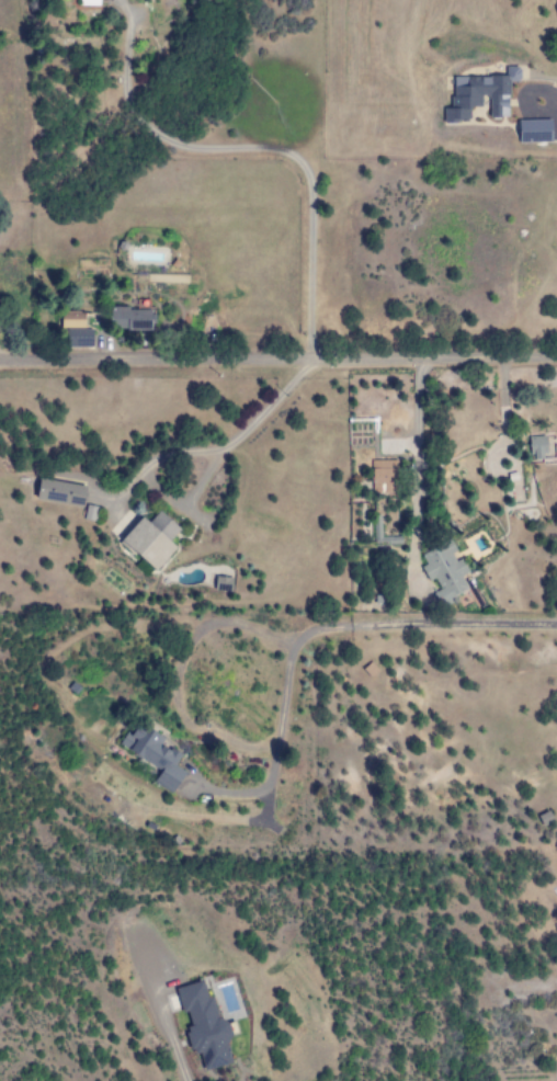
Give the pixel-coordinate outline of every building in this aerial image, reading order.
[(450,77),(450,109),(442,109),(442,122),(467,122),(467,107),(479,107),(479,96),(487,96),(487,118),(507,118),(506,82),(517,82),(517,67),(504,67),(504,77),(450,77)] [(517,143),(550,142),(549,120),(517,120),(517,143)] [(109,307),(109,331),(151,330),(151,310),(127,311),(127,307),(109,307)] [(59,329),(83,328),(83,312),(59,313),(59,329)] [(64,330),(65,348),(91,347),(91,329),(64,330)] [(543,436),(528,437),(529,460),(544,459),(543,436)] [(394,460),(369,461),(370,495),(395,494),(394,460)] [(84,486),(38,478),(34,499),(81,508),(84,486)] [(153,572),(174,548),(167,542),(178,530),(157,511),(146,523),(140,517),(119,541),(153,572)] [(466,590),(459,576),(465,573),(457,555),(456,555),(449,540),(419,554),(424,565),(421,567),(440,608),(451,603),(448,598),(466,590)] [(231,578),(214,577),(213,591),(230,592),(231,578)] [(117,745),(159,771),(152,783),(170,794),(183,772),(173,766),(181,753),(135,726),(129,736),(125,732),(117,745)] [(174,989),(180,1014),(186,1013),(190,1029),(183,1030),(189,1054),(197,1052),(202,1071),(231,1063),(213,995),(205,997),(201,981),(174,989)]
